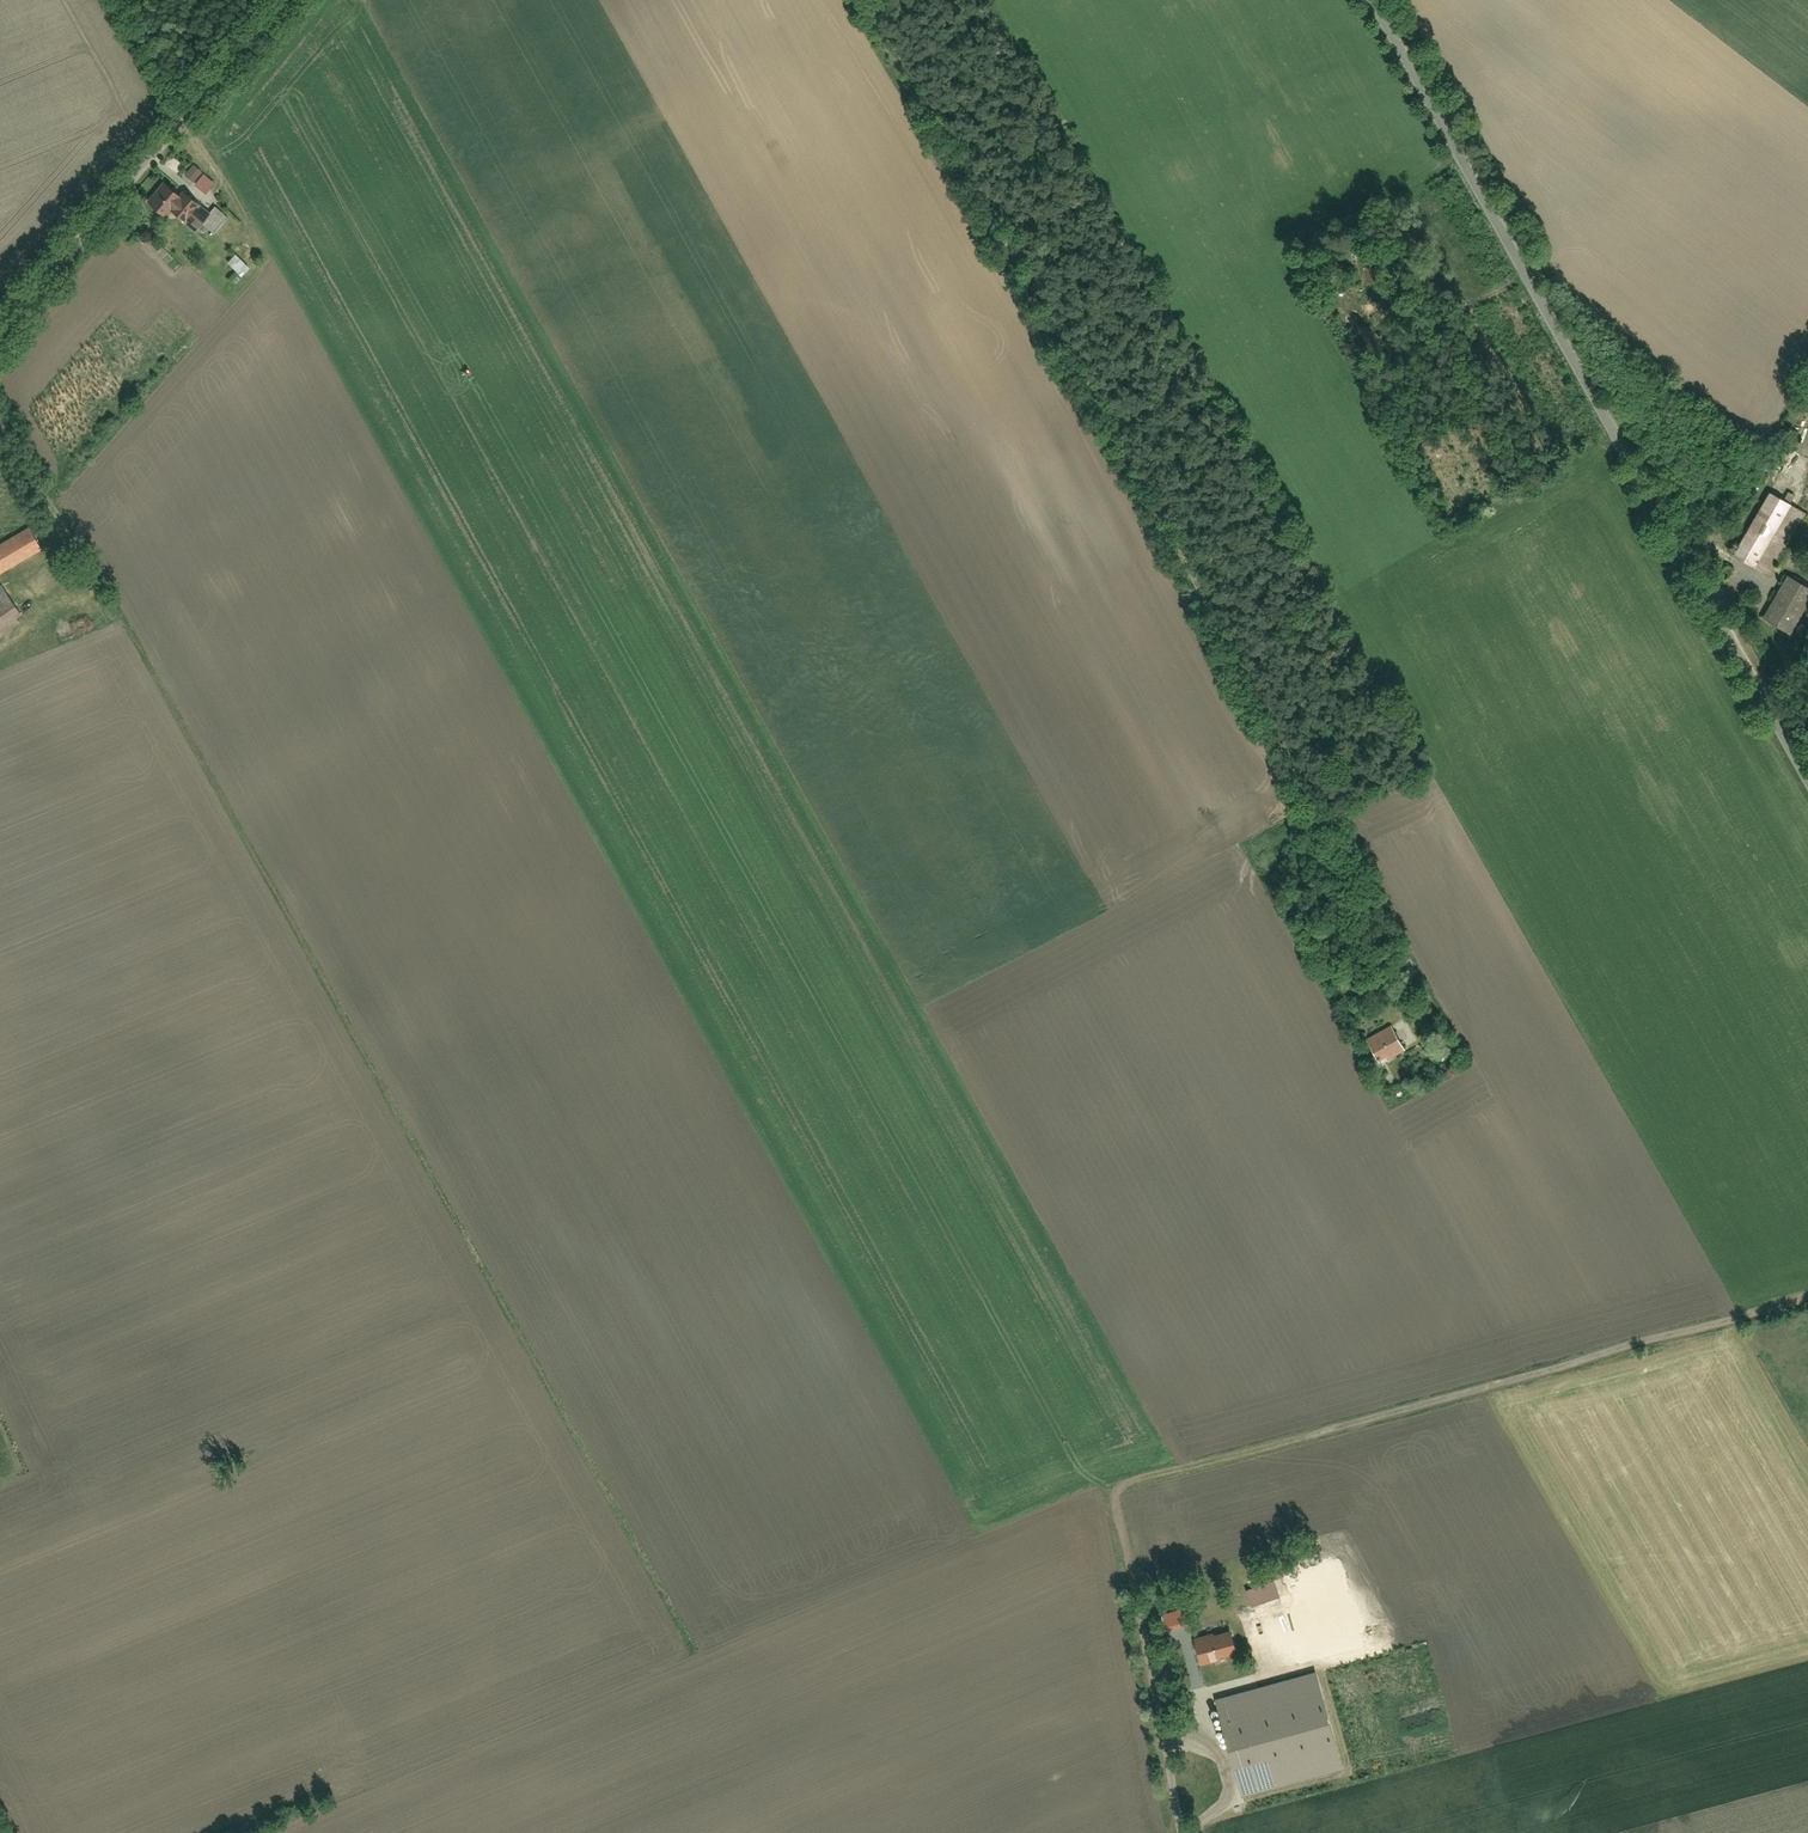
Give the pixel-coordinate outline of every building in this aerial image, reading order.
[(161,183),(142,206),(160,221),(168,212),(196,236),(202,229),(221,245),(236,227),(215,208),(209,215),(182,192),(177,197),(161,183)] [(234,256),(226,264),(241,279),(249,270),(234,256)] [(1736,556),(1773,576),(1807,516),(1770,496),(1736,556)] [(41,554),(29,531),(0,546),(0,575),(41,554)] [(1761,620),(1785,633),(1807,593),(1807,590),(1785,577),(1761,620)] [(21,617),(7,593),(0,597),(0,629),(21,617)] [(1389,1026),(1366,1038),(1380,1063),(1403,1051),(1389,1026)] [(1247,1593),(1252,1607),(1288,1594),(1283,1580),(1247,1593)] [(1187,1635),(1197,1661),(1247,1642),(1238,1617),(1187,1635)] [(1314,1632),(1303,1637),(1313,1657),(1323,1652),(1314,1632)]
